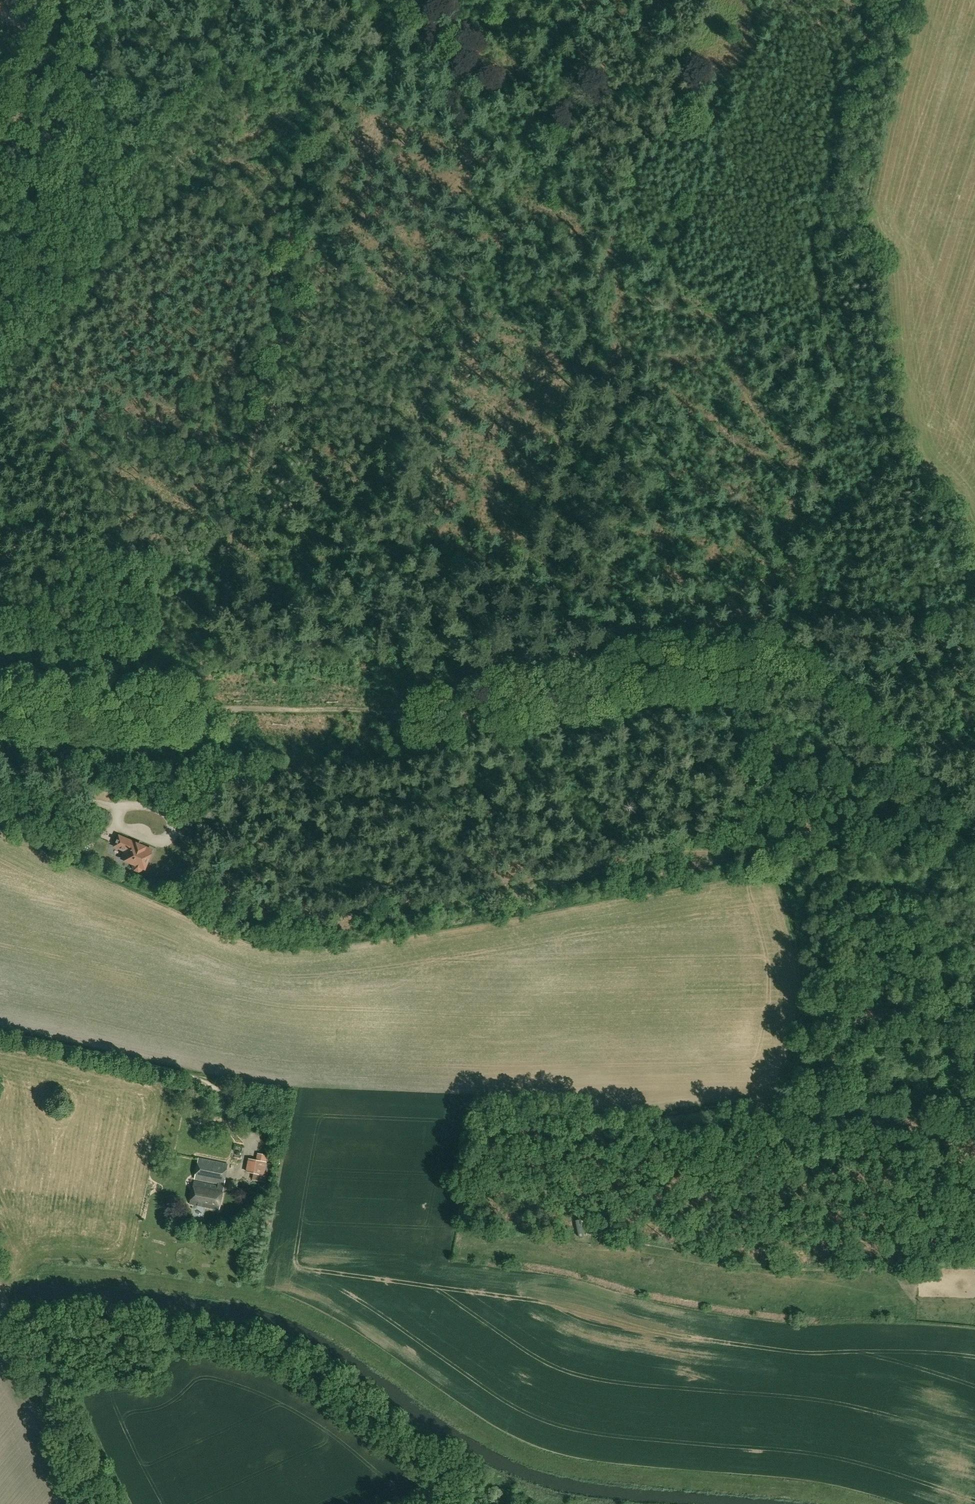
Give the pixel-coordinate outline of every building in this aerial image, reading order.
[(119,838),(115,847),(126,852),(122,860),(135,866),(134,868),(135,870),(139,872),(141,871),(142,869),(144,870),(152,852),(119,838)] [(256,1160),(265,1162),(267,1155),(257,1153),(256,1160)] [(248,1158),(246,1173),(253,1174),(252,1181),(266,1183),(267,1175),(264,1174),(267,1162),(265,1162),(256,1160),(248,1158)] [(219,1210),(228,1164),(198,1159),(195,1180),(219,1184),(218,1187),(194,1182),(190,1205),(219,1210)]
